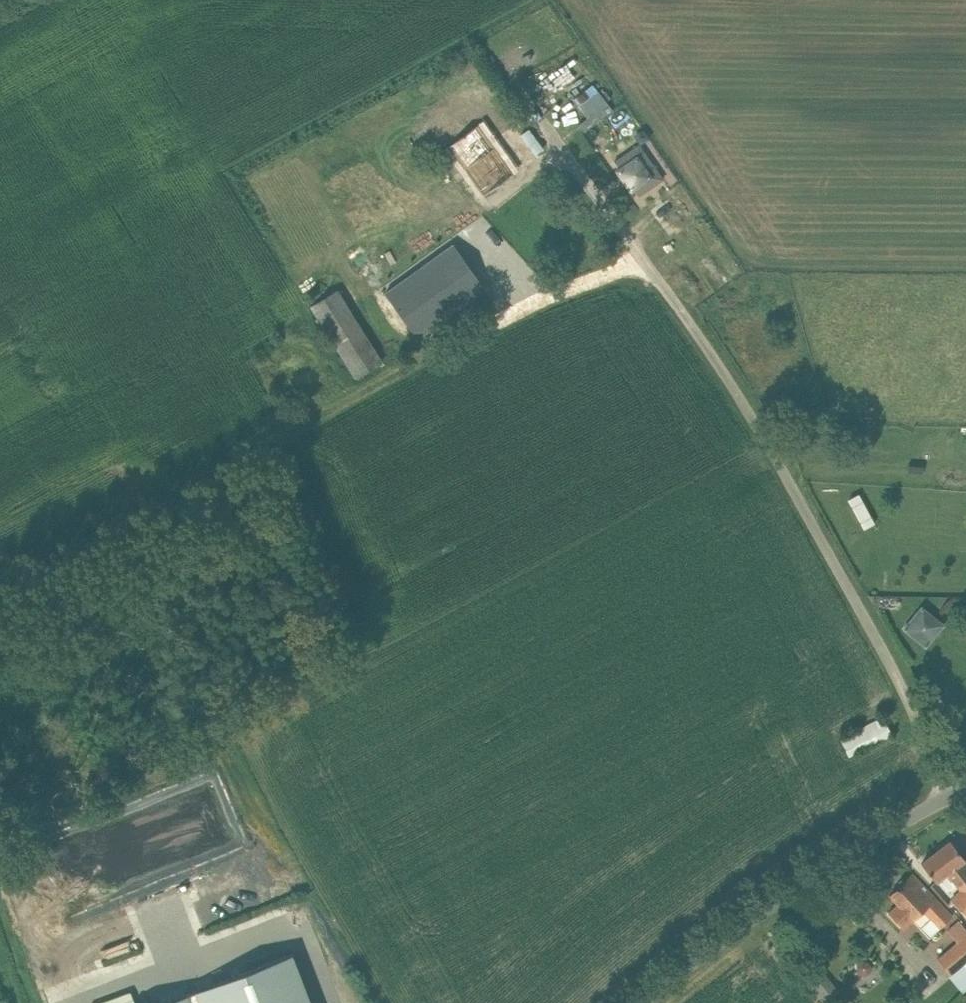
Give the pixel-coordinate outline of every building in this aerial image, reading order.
[(575,97),(589,117),(579,124),(586,133),(617,111),(596,82),(575,97)] [(479,122),(445,147),(458,166),(448,173),(462,193),(473,186),(482,199),(514,176),(496,152),(499,151),(479,122)] [(640,143),(614,161),(638,196),(664,179),(653,163),(650,164),(648,161),(650,159),(640,143)] [(458,232),(393,279),(422,319),(487,273),(458,232)] [(310,306),(313,312),(354,377),(354,379),(382,360),(337,289),(317,301),(310,306)] [(859,495),(849,500),(864,528),(874,523),(859,495)] [(926,647),(945,624),(922,605),(903,628),(926,647)] [(849,755),(891,734),(883,717),(840,738),(849,755)] [(922,863),(936,882),(948,873),(962,890),(965,885),(965,869),(961,862),(965,859),(950,841),(922,863)] [(913,872),(912,873),(890,894),(899,903),(889,912),(904,928),(913,918),(914,919),(924,910),(940,928),(954,915),(913,872)] [(952,900),(965,913),(965,885),(962,890),(952,900)] [(947,930),(957,941),(937,958),(951,975),(965,961),(965,930),(958,921),(947,930)] [(164,1002),(312,1002),(293,953),(164,1002)] [(819,968),(804,981),(816,995),(831,982),(819,968)]
